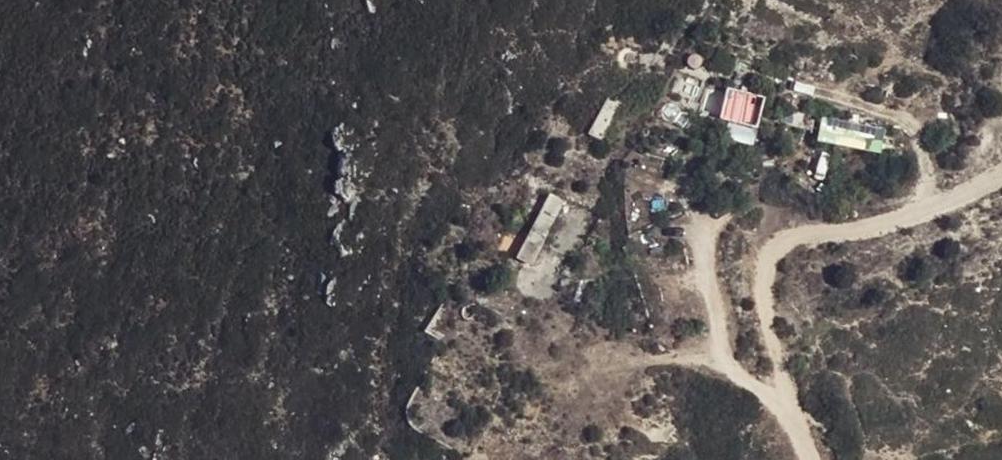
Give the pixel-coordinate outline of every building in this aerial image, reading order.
[(623,85),(605,77),(585,124),(604,132),(623,85)] [(721,120),(770,129),(771,96),(755,93),(755,106),(725,100),(721,120)] [(787,125),(814,130),(817,111),(790,105),(787,125)] [(828,138),(884,149),(888,130),(829,116),(828,138)] [(523,257),(556,271),(585,203),(552,189),(523,257)]
